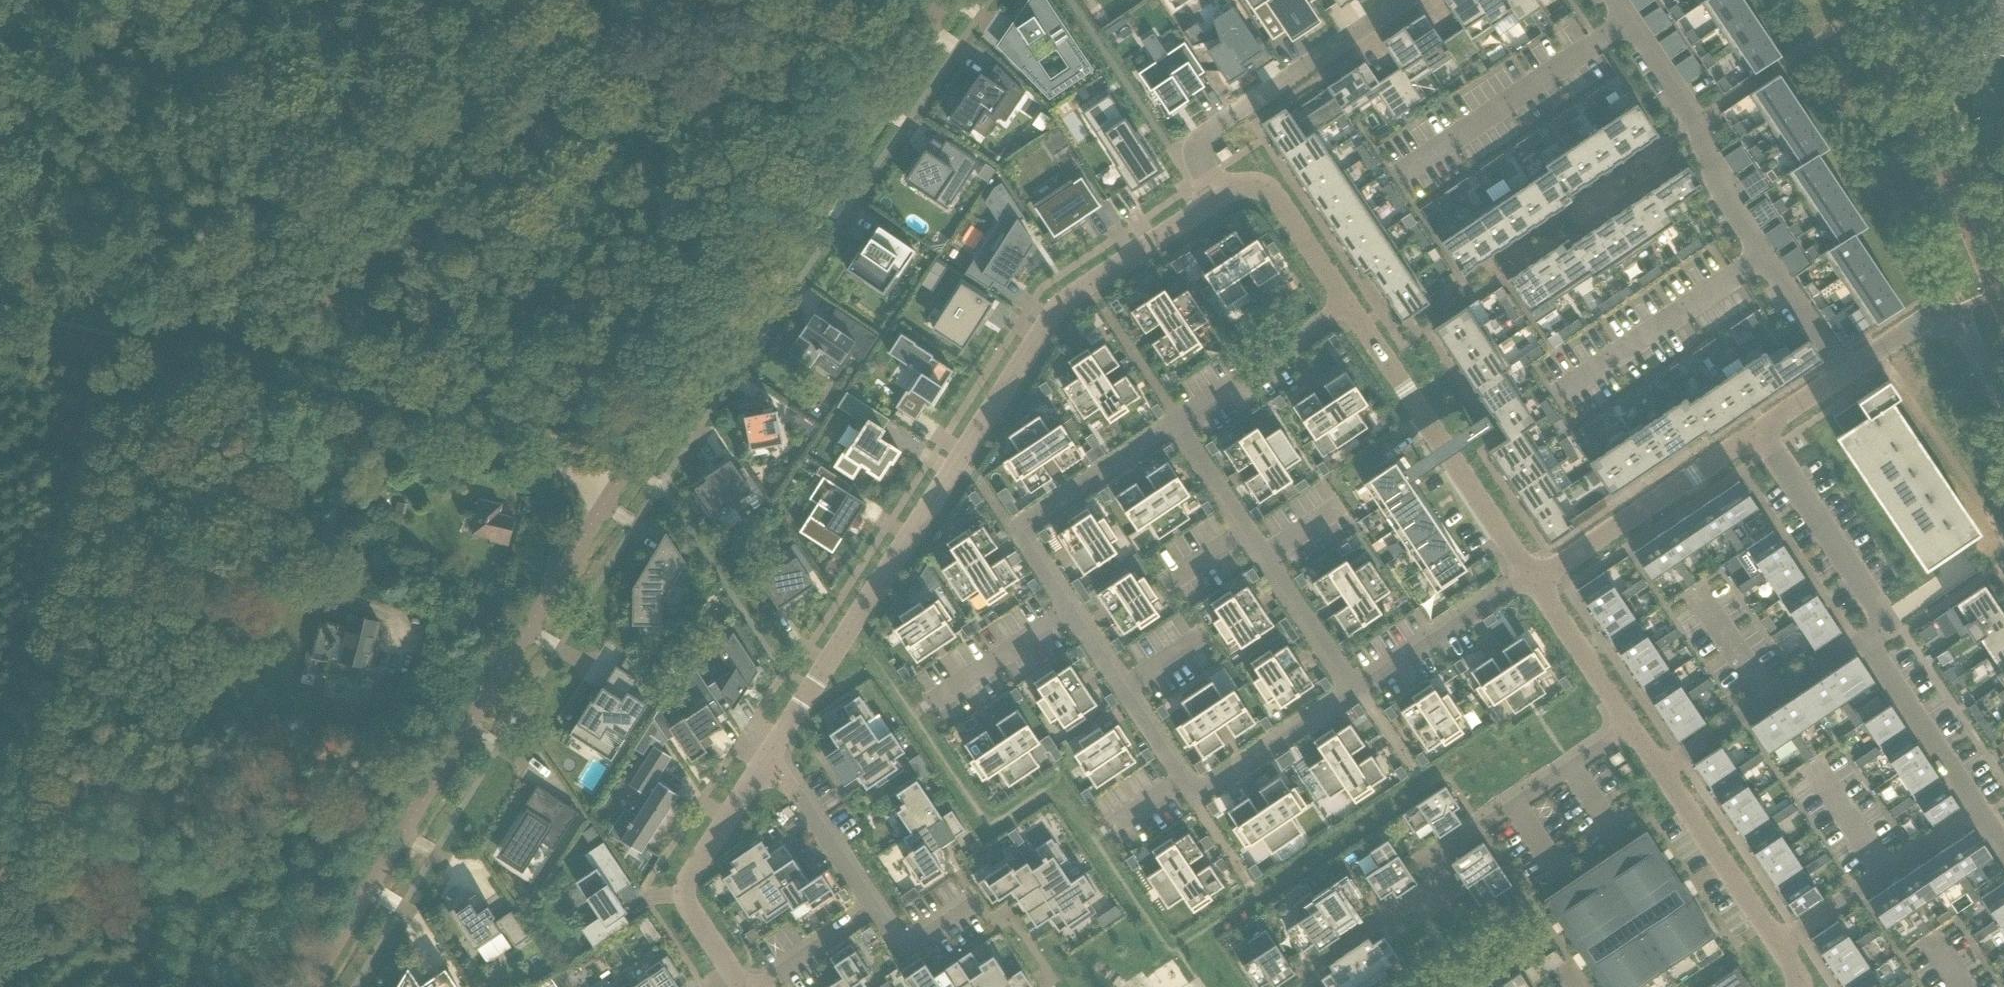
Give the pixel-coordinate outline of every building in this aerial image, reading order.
[(1016,28),(1028,45),(1045,34),(1068,67),(1050,79),(1039,62),(1026,70),(1037,88),(1040,86),(1049,100),(1093,70),(1046,0),(1038,0),(1027,7),(1033,16),(1016,28)] [(1252,10),(1272,40),(1285,32),(1292,42),(1303,34),(1321,22),(1308,4),(1314,0),(1267,0),(1252,10)] [(1336,3),(1340,9),(1353,0),(1334,0),(1336,3)] [(1445,1),(1463,28),(1452,35),(1468,58),(1475,53),(1479,50),(1475,43),(1495,29),(1492,25),(1475,0),(1445,0),(1445,1)] [(1492,25),(1511,13),(1516,20),(1518,24),(1530,16),(1520,0),(1505,0),(1504,0),(1475,0),(1492,25)] [(1530,16),(1542,8),(1537,1),(1539,0),(1520,0),(1530,16)] [(1701,3),(1718,29),(1749,8),(1743,0),(1705,0),(1701,3)] [(1676,5),(1669,10),(1676,20),(1683,15),(1676,5)] [(1220,42),(1206,51),(1214,63),(1227,82),(1229,85),(1248,72),(1242,64),(1253,57),(1246,47),(1256,41),(1236,11),(1233,6),(1213,20),(1220,42)] [(1553,23),(1542,8),(1530,16),(1541,31),(1553,23)] [(1749,8),(1718,29),(1734,52),(1765,32),(1749,8)] [(1516,20),(1511,13),(1492,25),(1495,29),(1497,32),(1516,20)] [(1424,15),(1404,28),(1433,71),(1451,59),(1456,66),(1468,58),(1452,35),(1442,42),(1424,15)] [(1404,28),(1384,41),(1401,67),(1401,68),(1390,75),(1405,97),(1416,90),(1412,85),(1433,71),(1404,28)] [(1692,29),(1685,33),(1692,44),(1699,39),(1692,29)] [(1765,32),(1734,52),(1750,76),(1781,56),(1765,32)] [(1156,62),(1138,74),(1151,92),(1153,91),(1169,114),(1189,100),(1187,98),(1204,87),(1198,77),(1204,72),(1185,43),(1167,55),(1153,34),(1142,42),(1156,62)] [(1475,53),(1468,58),(1474,67),(1477,72),(1485,66),(1475,53)] [(1708,53),(1701,57),(1708,68),(1715,63),(1708,53)] [(1474,67),(1468,58),(1456,66),(1462,75),(1474,67)] [(1366,61),(1327,88),(1334,98),(1344,113),(1347,117),(1378,96),(1394,119),(1400,115),(1401,115),(1411,108),(1405,97),(1390,75),(1380,81),(1366,61)] [(979,75),(973,83),(967,93),(965,91),(947,119),(965,131),(969,134),(985,112),(985,111),(987,113),(992,116),(993,114),(994,113),(1002,119),(1006,122),(1025,93),(996,64),(994,67),(987,78),(982,74),(980,73),(979,75)] [(1748,95),(1764,119),(1795,99),(1794,97),(1792,98),(1780,80),(1782,79),(1779,75),(1748,95)] [(1724,77),(1717,81),(1724,91),(1731,87),(1724,77)] [(1610,84),(1600,91),(1605,98),(1615,91),(1610,84)] [(1600,91),(1590,98),(1595,104),(1605,98),(1600,91)] [(1111,122),(1097,131),(1121,165),(1116,168),(1125,181),(1124,182),(1131,192),(1149,180),(1150,180),(1161,172),(1135,132),(1125,118),(1109,95),(1098,102),(1111,122)] [(1285,108),(1262,124),(1282,154),(1314,133),(1335,119),(1342,114),(1344,113),(1334,98),(1295,124),(1289,114),(1285,108)] [(1764,119),(1780,143),(1811,123),(1810,121),(1808,122),(1796,104),(1798,103),(1795,99),(1764,119)] [(1634,100),(1614,113),(1617,117),(1638,149),(1642,147),(1654,139),(1658,136),(1634,100)] [(1411,108),(1401,115),(1407,124),(1418,117),(1411,108)] [(1574,108),(1564,115),(1569,122),(1579,115),(1574,108)] [(1342,114),(1335,119),(1342,129),(1349,124),(1342,114)] [(1564,115),(1554,122),(1559,129),(1569,122),(1564,115)] [(1617,117),(1600,129),(1621,161),(1624,159),(1636,151),(1638,149),(1617,117)] [(1739,121),(1733,126),(1740,136),(1746,131),(1739,121)] [(1780,143),(1796,167),(1817,153),(1818,155),(1828,148),(1826,145),(1824,146),(1812,128),(1814,127),(1811,123),(1780,143)] [(1058,128),(1050,134),(1062,150),(1069,145),(1058,128)] [(1600,129),(1583,140),(1604,172),(1606,171),(1618,163),(1621,161),(1600,129)] [(1539,132),(1529,139),(1533,146),(1543,139),(1539,132)] [(1314,133),(1282,154),(1295,174),(1327,152),(1314,133)] [(1580,136),(1561,149),(1585,185),(1588,183),(1600,175),(1604,172),(1583,140),(1580,136)] [(1529,139),(1518,146),(1523,153),(1533,146),(1529,139)] [(935,157),(926,150),(922,156),(905,180),(930,198),(936,202),(945,188),(956,196),(979,162),(946,140),(935,157)] [(1723,154),(1748,198),(1768,188),(1743,143),(1723,154)] [(1362,144),(1355,149),(1362,159),(1369,154),(1362,144)] [(1756,145),(1749,149),(1756,159),(1763,154),(1756,145)] [(1561,149),(1542,162),(1546,167),(1567,197),(1568,196),(1570,195),(1582,187),(1585,185),(1561,149)] [(1327,152),(1295,174),(1309,194),(1340,172),(1327,152)] [(1796,167),(1787,174),(1803,198),(1833,177),(1832,175),(1830,176),(1818,158),(1820,157),(1818,155),(1817,153),(1796,167)] [(1369,154),(1362,159),(1369,169),(1376,164),(1369,154)] [(1503,156),(1493,163),(1497,170),(1508,163),(1503,156)] [(1493,163),(1483,170),(1487,177),(1497,170),(1493,163)] [(986,165),(978,176),(987,182),(995,171),(986,165)] [(1546,167),(1528,179),(1530,183),(1552,215),(1572,201),(1568,196),(1567,197),(1546,167)] [(1688,170),(1689,170),(1687,167),(1685,169),(1685,170),(1675,176),(1652,191),(1652,192),(1665,211),(1701,187),(1693,175),(1692,176),(1688,170)] [(1771,169),(1765,174),(1772,184),(1778,179),(1771,169)] [(1340,172),(1309,194),(1322,214),(1358,190),(1344,170),(1340,172)] [(1081,177),(1035,208),(1045,224),(1057,242),(1073,231),(1070,226),(1100,206),(1081,177)] [(1803,198),(1819,222),(1849,201),(1848,199),(1846,200),(1834,182),(1836,181),(1833,177),(1803,198)] [(1503,179),(1486,191),(1493,202),(1517,238),(1520,236),(1518,234),(1523,231),(1524,232),(1531,227),(1532,228),(1536,225),(1514,194),(1512,190),(1511,190),(1503,179)] [(1467,181),(1457,187),(1461,194),(1471,187),(1467,181)] [(982,247),(964,274),(990,290),(995,282),(1005,289),(1013,277),(1034,244),(1019,222),(1018,220),(1023,217),(1024,219),(1025,218),(1001,183),(994,188),(985,202),(985,203),(987,201),(1008,233),(992,257),(981,250),(983,248),(982,247)] [(1530,183),(1514,194),(1536,225),(1552,215),(1530,183)] [(1389,184),(1382,189),(1389,199),(1396,194),(1389,184)] [(1457,187),(1452,191),(1457,197),(1461,194),(1457,187)] [(1358,190),(1322,214),(1336,234),(1372,210),(1358,190)] [(1652,191),(1643,197),(1641,194),(1632,200),(1634,203),(1632,204),(1632,205),(1653,236),(1673,223),(1665,211),(1652,192),(1652,191)] [(1396,194),(1389,199),(1396,209),(1402,204),(1396,194)] [(1780,199),(1773,204),(1780,214),(1787,209),(1780,199)] [(1849,201),(1819,222),(1835,245),(1853,233),(1854,235),(1866,227),(1864,223),(1862,224),(1850,206),(1852,205),(1849,201)] [(1493,202),(1475,214),(1499,250),(1502,248),(1514,240),(1517,238),(1493,202)] [(1431,204),(1421,211),(1426,218),(1436,211),(1431,204)] [(1632,204),(1623,210),(1621,207),(1612,214),(1614,216),(1611,218),(1612,219),(1633,251),(1635,254),(1656,240),(1653,236),(1632,205),(1632,204)] [(1372,210),(1336,234),(1350,255),(1385,231),(1372,210)] [(1475,214),(1456,227),(1459,231),(1480,263),(1484,260),(1496,252),(1499,250),(1475,214)] [(1611,218),(1603,224),(1601,221),(1592,227),(1594,230),(1590,232),(1591,233),(1612,264),(1615,268),(1635,254),(1633,251),(1612,219),(1611,218)] [(1796,223),(1789,227),(1796,238),(1803,233),(1796,223)] [(1416,224),(1409,229),(1416,239),(1423,234),(1416,224)] [(864,280),(878,290),(883,294),(896,275),(898,277),(915,251),(879,226),(876,230),(865,247),(863,246),(847,269),(864,281),(864,280)] [(1235,231),(1204,252),(1215,267),(1219,265),(1225,260),(1227,263),(1238,279),(1246,274),(1248,273),(1237,256),(1235,253),(1245,247),(1237,234),(1235,231)] [(1385,231),(1350,255),(1363,275),(1369,272),(1399,251),(1385,231)] [(1459,231),(1441,243),(1462,275),(1466,272),(1478,264),(1480,263),(1459,231)] [(1572,244),(1571,245),(1589,273),(1591,276),(1592,277),(1612,264),(1591,233),(1590,232),(1583,237),(1581,234),(1572,240),(1574,243),(1572,244)] [(1245,247),(1235,253),(1237,256),(1248,273),(1250,275),(1252,279),(1258,287),(1261,284),(1270,279),(1276,274),(1279,273),(1289,265),(1280,252),(1273,242),(1268,233),(1257,240),(1256,239),(1249,245),(1245,247)] [(1846,275),(1870,259),(1868,255),(1866,256),(1854,238),(1856,237),(1854,235),(1853,233),(1835,245),(1823,253),(1824,255),(1840,279),(1846,275)] [(1423,234),(1416,239),(1422,249),(1429,244),(1423,234)] [(1571,245),(1572,244),(1569,239),(1560,245),(1561,246),(1551,252),(1551,251),(1547,254),(1548,255),(1569,287),(1571,290),(1591,276),(1589,273),(1571,245)] [(1697,239),(1687,246),(1689,248),(1692,253),(1702,246),(1697,239)] [(1677,253),(1682,259),(1692,253),(1689,248),(1687,246),(1677,253)] [(1812,246),(1806,250),(1812,260),(1819,255),(1812,246)] [(1399,251),(1369,272),(1385,296),(1416,276),(1399,251)] [(1184,254),(1177,259),(1179,262),(1184,269),(1187,267),(1191,264),(1186,257),(1184,254)] [(1527,267),(1551,303),(1571,290),(1569,287),(1548,255),(1547,254),(1540,259),(1541,259),(1531,266),(1531,265),(1527,267)] [(1177,259),(1170,263),(1177,273),(1179,272),(1184,269),(1179,262),(1177,259)] [(1439,259),(1433,263),(1439,274),(1446,269),(1439,259)] [(1887,282),(1884,279),(1883,280),(1870,262),(1872,261),(1870,259),(1846,275),(1840,279),(1856,303),(1862,299),(1887,282)] [(1215,267),(1204,274),(1221,300),(1224,305),(1226,308),(1229,306),(1231,305),(1235,302),(1247,294),(1238,279),(1227,263),(1225,260),(1219,265),(1215,267)] [(941,276),(946,268),(937,262),(936,261),(930,271),(940,277),(941,276)] [(1648,273),(1649,275),(1652,279),(1662,273),(1658,266),(1648,273)] [(1511,278),(1507,281),(1529,313),(1536,323),(1556,309),(1551,303),(1527,267),(1520,272),(1521,273),(1512,279),(1511,278)] [(1649,275),(1648,273),(1638,279),(1642,286),(1652,280),(1652,279),(1649,275)] [(1416,276),(1385,296),(1402,321),(1432,301),(1416,276)] [(1812,282),(1805,286),(1812,296),(1819,292),(1812,282)] [(1872,327),(1903,306),(1900,303),(1899,304),(1887,286),(1888,285),(1887,282),(1862,299),(1856,303),(1872,327)] [(972,332),(981,317),(984,318),(993,304),(963,285),(960,289),(961,289),(959,291),(957,294),(947,310),(944,315),(947,318),(938,333),(941,335),(941,336),(947,339),(963,350),(974,333),(972,332)] [(1207,286),(1200,291),(1207,301),(1214,296),(1207,286)] [(1133,310),(1131,312),(1133,315),(1137,321),(1145,333),(1148,331),(1159,324),(1178,311),(1171,301),(1166,293),(1164,290),(1139,307),(1133,310)] [(1178,311),(1159,324),(1161,326),(1166,334),(1169,332),(1185,321),(1192,331),(1195,329),(1208,321),(1189,293),(1187,290),(1174,299),(1171,301),(1178,311)] [(1612,306),(1622,299),(1618,293),(1608,299),(1609,301),(1612,306)] [(1507,311),(1512,307),(1506,297),(1499,301),(1506,311),(1507,311)] [(1117,299),(1110,304),(1117,314),(1119,312),(1124,309),(1118,302),(1117,299)] [(1612,306),(1609,301),(1608,299),(1598,306),(1602,313),(1612,306)] [(1466,308),(1434,330),(1440,338),(1441,337),(1447,346),(1446,347),(1447,350),(1479,328),(1483,325),(1491,320),(1478,300),(1466,308)] [(1307,303),(1296,310),(1301,316),(1311,309),(1307,303)] [(1828,306),(1821,310),(1828,320),(1835,316),(1828,306)] [(1512,307),(1507,311),(1506,311),(1512,321),(1519,317),(1513,308),(1512,307)] [(1299,319),(1293,309),(1280,318),(1286,327),(1299,319)] [(1096,313),(1089,317),(1096,328),(1098,326),(1103,323),(1098,316),(1096,313)] [(848,352),(861,361),(877,338),(855,323),(846,335),(814,314),(787,353),(811,368),(821,353),(824,355),(825,353),(840,364),(848,352)] [(1747,328),(1748,329),(1758,323),(1753,316),(1743,323),(1747,328)] [(1569,328),(1572,333),(1582,326),(1578,320),(1568,326),(1569,328)] [(1166,334),(1152,344),(1160,356),(1164,362),(1166,365),(1168,363),(1169,363),(1174,360),(1180,355),(1181,357),(1184,360),(1203,347),(1200,344),(1192,331),(1185,321),(1169,332),(1166,334)] [(1733,329),(1738,336),(1748,329),(1747,328),(1743,323),(1733,329)] [(1479,328),(1447,350),(1453,358),(1455,357),(1461,366),(1459,367),(1461,370),(1493,349),(1497,346),(1483,325),(1479,328)] [(1562,340),(1572,333),(1569,328),(1568,326),(1558,333),(1562,340)] [(1844,344),(1851,339),(1844,329),(1837,334),(1844,344)] [(891,349),(889,353),(921,374),(910,390),(909,392),(906,391),(902,397),(896,407),(915,420),(928,401),(928,400),(932,403),(934,399),(942,388),(953,371),(932,357),(933,356),(915,344),(915,343),(901,334),(891,349)] [(1335,334),(1328,339),(1335,349),(1342,344),(1335,334)] [(1720,348),(1715,341),(1705,348),(1709,354),(1710,355),(1720,348)] [(1772,365),(1786,385),(1821,361),(1808,341),(1772,365)] [(1087,349),(1068,362),(1079,377),(1080,380),(1086,387),(1088,386),(1104,375),(1119,365),(1111,353),(1107,347),(1106,347),(1105,344),(1102,346),(1097,349),(1090,354),(1087,349)] [(1493,349),(1461,370),(1466,378),(1468,377),(1474,386),(1473,387),(1475,391),(1477,390),(1502,373),(1506,370),(1511,367),(1497,346),(1493,349)] [(1529,354),(1533,359),(1543,353),(1539,346),(1529,353),(1529,354)] [(1700,361),(1710,355),(1709,354),(1705,348),(1695,355),(1700,361)] [(1529,354),(1529,353),(1519,359),(1523,366),(1533,359),(1529,354)] [(1767,397),(1786,385),(1772,365),(1765,353),(1746,365),(1767,397)] [(1748,410),(1767,397),(1746,365),(1727,378),(1748,410)] [(1672,380),(1682,373),(1677,367),(1667,373),(1671,379),(1672,380)] [(1494,415),(1519,398),(1523,395),(1506,370),(1502,373),(1477,390),(1481,395),(1479,396),(1483,403),(1485,402),(1491,411),(1489,412),(1492,416),(1494,415)] [(1336,377),(1324,385),(1333,400),(1346,419),(1356,412),(1367,404),(1350,379),(1347,374),(1345,371),(1343,373),(1336,377)] [(1671,379),(1667,373),(1657,380),(1662,387),(1672,380),(1671,379)] [(1167,374),(1160,378),(1167,388),(1169,387),(1173,384),(1169,377),(1167,374)] [(1729,423),(1748,410),(1727,378),(1724,374),(1705,387),(1729,423)] [(1079,377),(1063,388),(1084,418),(1086,417),(1099,408),(1093,398),(1094,396),(1111,385),(1109,382),(1104,375),(1088,386),(1086,387),(1080,380),(1079,377)] [(1094,396),(1093,398),(1099,408),(1101,409),(1110,424),(1129,411),(1126,407),(1126,406),(1132,402),(1137,398),(1140,397),(1138,394),(1134,387),(1127,377),(1126,375),(1114,383),(1111,385),(1094,396)] [(1852,427),(1836,438),(1837,440),(1925,569),(1925,570),(1946,555),(1978,534),(1891,404),(1897,399),(1899,398),(1887,381),(1856,402),(1856,403),(1842,412),(1852,427)] [(1045,382),(1039,386),(1045,397),(1047,396),(1052,392),(1047,384),(1045,382)] [(1705,432),(1709,437),(1729,423),(1705,387),(1686,400),(1707,431),(1705,432)] [(1295,405),(1293,406),(1294,409),(1299,416),(1315,439),(1315,440),(1336,426),(1323,407),(1315,395),(1314,392),(1300,401),(1295,405)] [(1633,404),(1634,406),(1644,399),(1639,392),(1629,399),(1633,404)] [(1280,395),(1273,400),(1280,410),(1286,405),(1280,395)] [(1496,421),(1500,428),(1501,427),(1508,436),(1506,437),(1508,439),(1525,428),(1526,429),(1535,423),(1519,398),(1494,415),(1497,420),(1496,421)] [(1634,406),(1633,404),(1629,399),(1619,406),(1624,412),(1634,406)] [(1685,399),(1666,412),(1688,444),(1695,439),(1694,437),(1702,432),(1703,433),(1705,432),(1707,431),(1686,400),(1685,399)] [(1315,439),(1312,441),(1323,457),(1336,448),(1367,427),(1356,412),(1346,419),(1333,400),(1323,407),(1336,426),(1315,440),(1315,439)] [(1539,405),(1546,415),(1548,413),(1553,410),(1546,400),(1539,405)] [(1157,404),(1151,408),(1157,419),(1159,418),(1164,414),(1160,408),(1157,404)] [(1553,411),(1553,410),(1548,413),(1546,415),(1553,424),(1559,420),(1553,411)] [(777,411),(744,417),(750,450),(751,449),(783,443),(777,413),(777,411)] [(1666,412),(1647,425),(1668,456),(1676,451),(1675,450),(1683,444),(1684,446),(1688,444),(1666,412)] [(1418,460),(1401,472),(1408,482),(1425,470),(1427,469),(1476,437),(1477,436),(1492,426),(1486,415),(1471,425),(1469,427),(1420,459),(1418,460)] [(1039,416),(1008,436),(1019,452),(1021,451),(1029,445),(1031,448),(1042,464),(1049,459),(1052,457),(1041,441),(1039,438),(1050,431),(1041,418),(1039,416)] [(1591,424),(1595,430),(1596,431),(1606,424),(1601,417),(1591,424)] [(846,449),(835,467),(853,478),(861,465),(868,469),(867,471),(880,479),(890,462),(892,464),(900,452),(879,438),(884,430),(866,418),(859,430),(861,431),(849,451),(846,449)] [(1050,431),(1039,438),(1041,441),(1052,457),(1054,460),(1062,472),(1063,470),(1074,463),(1080,459),(1083,457),(1081,455),(1078,450),(1062,426),(1061,424),(1051,431),(1050,431)] [(1595,430),(1591,424),(1581,431),(1586,438),(1596,431),(1595,430)] [(1650,469),(1657,464),(1656,463),(1664,457),(1665,459),(1668,456),(1647,425),(1629,437),(1650,469)] [(1226,448),(1224,450),(1225,453),(1230,459),(1238,471),(1240,469),(1252,462),(1271,449),(1264,439),(1259,431),(1257,428),(1231,445),(1226,448)] [(1271,449),(1252,462),(1253,464),(1259,472),(1261,470),(1278,459),(1285,469),(1287,467),(1300,459),(1281,430),(1280,428),(1267,437),(1264,439),(1271,449)] [(1503,473),(1535,452),(1539,449),(1526,429),(1525,428),(1508,439),(1489,452),(1490,454),(1503,473)] [(1605,447),(1608,451),(1629,483),(1638,477),(1637,475),(1645,470),(1646,471),(1650,469),(1629,437),(1626,433),(1605,447)] [(1572,449),(1565,439),(1559,443),(1565,453),(1572,449)] [(1212,441),(1205,446),(1212,456),(1219,451),(1212,441)] [(1098,444),(1091,448),(1094,452),(1098,459),(1100,457),(1105,454),(1100,447),(1098,444)] [(1019,452),(1003,463),(1016,482),(1021,478),(1025,485),(1028,490),(1030,493),(1033,491),(1039,486),(1051,478),(1042,464),(1031,448),(1029,445),(1021,451),(1019,452)] [(1170,445),(1163,449),(1170,459),(1172,458),(1177,455),(1172,447),(1170,445)] [(1091,448),(1085,453),(1091,463),(1092,462),(1098,459),(1094,452),(1091,448)] [(1579,459),(1572,449),(1565,453),(1572,463),(1579,459)] [(1627,484),(1629,483),(1608,451),(1589,463),(1611,495),(1619,489),(1618,488),(1626,483),(1627,484)] [(1535,452),(1503,473),(1517,493),(1548,472),(1535,452)] [(1259,472),(1245,481),(1253,493),(1257,500),(1259,503),(1261,501),(1262,501),(1267,498),(1292,480),(1285,469),(1278,459),(1261,470),(1259,472)] [(752,492),(730,460),(704,478),(707,481),(695,489),(714,518),(721,512),(723,515),(731,509),(730,507),(752,492)] [(1158,468),(1146,476),(1156,490),(1157,492),(1168,509),(1178,502),(1189,495),(1172,469),(1169,464),(1167,462),(1165,463),(1158,468)] [(1323,462),(1316,466),(1323,477),(1330,472),(1323,462)] [(1395,463),(1363,484),(1381,510),(1412,489),(1409,483),(1401,471),(1395,463)] [(803,527),(800,531),(832,552),(847,529),(849,531),(853,525),(851,524),(864,503),(848,493),(853,487),(821,466),(815,474),(822,479),(816,488),(824,494),(802,527),(803,527)] [(1517,493),(1530,513),(1554,498),(1562,492),(1548,472),(1517,493)] [(1600,482),(1593,472),(1586,477),(1593,487),(1600,482)] [(1305,479),(1294,486),(1299,493),(1309,486),(1305,479)] [(1739,481),(1712,499),(1731,526),(1757,508),(1739,481)] [(1117,495),(1115,497),(1116,500),(1120,505),(1137,530),(1140,528),(1148,523),(1158,516),(1145,497),(1137,485),(1136,483),(1124,491),(1117,495)] [(1104,489),(1098,493),(1104,503),(1106,502),(1111,499),(1106,491),(1104,489)] [(1412,489),(1381,510),(1394,530),(1426,508),(1412,489)] [(1147,496),(1145,497),(1158,516),(1148,523),(1149,525),(1158,539),(1161,537),(1189,518),(1180,504),(1178,502),(1168,509),(1157,492),(1156,490),(1147,496)] [(975,491),(968,496),(975,506),(976,505),(982,501),(976,493),(975,491)] [(1530,513),(1550,543),(1573,528),(1554,498),(1530,513)] [(1712,499),(1686,517),(1704,544),(1731,526),(1712,499)] [(491,539),(491,541),(509,546),(516,519),(499,515),(502,506),(481,500),(472,534),(491,539)] [(1207,501),(1201,505),(1207,516),(1209,515),(1214,511),(1209,504),(1207,501)] [(397,502),(395,512),(408,515),(410,506),(397,502)] [(1012,502),(1005,506),(1012,516),(1014,515),(1019,512),(1014,505),(1012,502)] [(1256,507),(1250,512),(1256,522),(1263,517),(1256,507)] [(1071,526),(1057,535),(1065,547),(1069,553),(1070,555),(1072,554),(1075,551),(1110,528),(1105,519),(1103,517),(1098,521),(1096,522),(1091,514),(1087,508),(1068,521),(1071,526)] [(1426,508),(1394,530),(1407,549),(1439,528),(1426,508)] [(1686,517),(1659,534),(1678,562),(1704,544),(1686,517)] [(966,531),(947,544),(957,559),(958,561),(964,569),(966,568),(983,557),(997,547),(989,535),(985,529),(985,528),(983,526),(980,528),(975,531),(969,536),(966,531)] [(1439,528),(1407,549),(1421,570),(1453,548),(1439,528)] [(1044,529),(1038,533),(1044,544),(1046,542),(1051,539),(1046,531),(1044,529)] [(1073,556),(1086,575),(1119,553),(1113,544),(1120,539),(1113,529),(1073,556)] [(1731,529),(1725,534),(1731,544),(1738,539),(1731,529)] [(1746,549),(1736,555),(1751,578),(1759,573),(1761,571),(1763,574),(1790,556),(1773,531),(1746,549)] [(639,625),(662,625),(662,623),(662,601),(680,572),(686,563),(682,558),(666,533),(659,545),(660,546),(633,588),(633,625),(639,625)] [(1659,534),(1633,552),(1651,580),(1678,562),(1659,534)] [(1738,539),(1731,544),(1738,554),(1745,549),(1738,539)] [(1347,543),(1337,549),(1342,556),(1352,550),(1347,543)] [(1453,548),(1421,570),(1436,592),(1457,578),(1456,576),(1466,569),(1466,568),(1465,568),(1462,563),(1453,548)] [(1360,582),(1341,595),(1345,600),(1348,605),(1367,592),(1374,602),(1389,591),(1369,561),(1360,567),(1352,556),(1346,561),(1360,582)] [(1790,556),(1763,574),(1780,600),(1807,582),(1790,556)] [(957,559),(942,570),(962,600),(964,599),(978,590),(971,580),(972,579),(990,567),(987,563),(983,557),(966,568),(964,569),(958,561),(957,559)] [(972,579),(971,580),(978,590),(978,591),(988,606),(1007,593),(1004,588),(1011,584),(1016,580),(1018,579),(1017,576),(1012,569),(1005,559),(1004,557),(992,566),(990,567),(972,579)] [(777,570),(760,581),(778,609),(814,585),(796,558),(781,567),(781,566),(777,569),(777,570)] [(1315,581),(1313,583),(1314,585),(1319,592),(1324,600),(1327,604),(1341,595),(1360,582),(1346,561),(1320,578),(1315,581)] [(1681,562),(1675,567),(1681,577),(1688,572),(1681,562)] [(926,567),(920,577),(923,581),(932,575),(926,567)] [(1252,568),(1245,573),(1252,583),(1259,578),(1252,568)] [(1130,572),(1097,594),(1105,606),(1109,613),(1110,614),(1111,613),(1115,611),(1150,587),(1143,577),(1136,581),(1130,572)] [(1603,572),(1577,590),(1586,604),(1594,615),(1620,597),(1603,572)] [(1688,572),(1681,577),(1688,587),(1695,582),(1688,572)] [(1301,573),(1294,578),(1301,588),(1308,584),(1301,573)] [(1751,578),(1749,580),(1753,586),(1763,580),(1759,573),(1751,578)] [(932,575),(923,581),(930,591),(939,585),(932,575)] [(1078,578),(1071,583),(1078,593),(1084,588),(1078,578)] [(1034,579),(1027,583),(1034,593),(1035,593),(1041,589),(1035,581),(1034,579)] [(1641,580),(1631,586),(1636,593),(1646,586),(1641,580)] [(1749,580),(1739,586),(1743,593),(1753,586),(1749,580)] [(1807,582),(1780,600),(1797,625),(1824,607),(1807,582)] [(1230,591),(1211,604),(1220,618),(1213,622),(1220,633),(1255,609),(1259,607),(1260,606),(1259,604),(1255,598),(1247,586),(1233,596),(1230,591)] [(1631,586),(1621,593),(1626,600),(1636,593),(1631,586)] [(1111,613),(1110,614),(1111,615),(1115,622),(1123,634),(1137,624),(1140,629),(1160,616),(1150,602),(1157,598),(1150,587),(1115,611),(1111,613)] [(1957,606),(1946,613),(1946,614),(1958,632),(1964,628),(1968,634),(2000,612),(1984,587),(1957,605),(1957,606)] [(1084,588),(1078,593),(1084,603),(1091,598),(1084,588)] [(1348,605),(1334,614),(1342,626),(1346,633),(1348,635),(1350,634),(1356,630),(1381,613),(1374,602),(1367,592),(1348,605)] [(1620,597),(1594,615),(1611,641),(1637,623),(1620,597)] [(920,602),(909,609),(910,610),(933,644),(935,648),(936,649),(937,649),(938,648),(944,644),(956,636),(947,622),(948,621),(951,619),(938,600),(925,609),(921,603),(920,602)] [(1255,609),(1220,633),(1227,643),(1234,639),(1240,648),(1273,626),(1266,614),(1261,607),(1260,606),(1259,607),(1255,609)] [(1824,607),(1797,625),(1814,651),(1841,633),(1824,607)] [(903,623),(894,629),(917,662),(928,655),(935,650),(936,649),(935,648),(933,644),(910,610),(909,609),(899,616),(903,623)] [(2000,612),(1968,634),(1974,642),(1980,639),(1990,655),(1991,655),(2003,646),(2003,617),(2000,612)] [(1493,613),(1482,620),(1487,627),(1497,620),(1493,613)] [(325,673),(358,682),(362,665),(367,667),(378,623),(351,616),(348,627),(321,620),(312,658),(328,662),(325,673)] [(1285,617),(1279,622),(1285,632),(1287,631),(1292,627),(1287,620),(1285,617)] [(974,618),(968,623),(969,625),(974,633),(975,633),(981,629),(976,621),(974,618)] [(968,623),(961,628),(968,638),(968,637),(974,633),(969,625),(968,623)] [(1637,623),(1611,641),(1628,666),(1654,648),(1637,623)] [(1792,623),(1782,630),(1787,636),(1797,630),(1792,623)] [(1287,631),(1285,632),(1292,642),(1293,641),(1299,637),(1293,629),(1292,627),(1287,631)] [(1933,627),(1919,637),(1926,647),(1940,637),(1933,627)] [(1674,630),(1664,636),(1669,643),(1679,636),(1674,630)] [(1782,630),(1772,636),(1777,643),(1787,636),(1782,630)] [(731,671),(714,682),(733,710),(746,690),(758,670),(733,633),(720,654),(731,671)] [(1514,642),(1502,650),(1511,665),(1524,684),(1534,677),(1550,666),(1537,647),(1532,650),(1528,644),(1525,639),(1523,636),(1520,638),(1514,642)] [(1664,636),(1654,643),(1659,650),(1669,643),(1664,636)] [(1118,638),(1111,642),(1118,652),(1124,648),(1118,638)] [(1345,639),(1338,644),(1345,654),(1352,649),(1345,639)] [(1079,645),(1072,650),(1079,660),(1086,656),(1079,645)] [(1270,650),(1250,663),(1260,677),(1253,682),(1260,692),(1295,669),(1299,666),(1300,665),(1299,664),(1295,657),(1287,645),(1273,655),(1270,650)] [(1991,655),(2002,672),(1996,676),(2001,684),(2002,684),(2003,682),(2003,646),(1991,655)] [(1654,648),(1628,666),(1645,691),(1671,673),(1654,648)] [(570,734),(571,735),(578,725),(598,738),(592,747),(611,759),(610,760),(612,761),(647,705),(630,694),(642,674),(639,669),(640,669),(629,653),(620,668),(616,666),(593,702),(591,701),(570,734)] [(1856,655),(1829,673),(1848,700),(1874,683),(1856,655)] [(1473,670),(1470,671),(1472,674),(1476,679),(1480,686),(1475,689),(1488,708),(1490,706),(1514,691),(1501,671),(1491,657),(1479,665),(1473,670)] [(1460,660),(1453,664),(1460,674),(1467,670),(1460,660)] [(1053,670),(1034,683),(1043,697),(1036,701),(1043,712),(1078,688),(1082,686),(1083,685),(1082,683),(1078,677),(1070,665),(1056,675),(1053,670)] [(1295,669),(1260,692),(1267,703),(1274,698),(1280,707),(1313,685),(1305,673),(1301,667),(1300,665),(1299,666),(1295,669)] [(1514,691),(1490,706),(1500,720),(1513,711),(1514,713),(1545,692),(1534,677),(1524,684),(1511,665),(1501,671),(1514,691)] [(904,666),(897,671),(904,681),(907,678),(910,676),(905,668),(904,666)] [(1212,681),(1181,702),(1192,717),(1202,711),(1214,730),(1220,726),(1225,723),(1212,704),(1233,690),(1237,687),(1224,667),(1209,677),(1212,681)] [(1943,672),(1950,682),(1957,678),(1950,668),(1943,672)] [(1671,673),(1645,691),(1662,716),(1688,698),(1671,673)] [(1829,673),(1803,691),(1821,718),(1839,706),(1848,700),(1829,673)] [(1957,693),(1970,684),(1964,673),(1950,683),(1957,693)] [(1564,676),(1558,681),(1564,691),(1571,686),(1564,676)] [(1325,677),(1318,681),(1325,692),(1332,687),(1325,677)] [(1708,679),(1698,686),(1702,693),(1712,686),(1708,679)] [(1414,702),(1401,711),(1408,723),(1413,730),(1414,731),(1415,730),(1419,728),(1454,704),(1447,694),(1440,698),(1431,684),(1411,697),(1414,702)] [(1078,688),(1043,712),(1050,723),(1057,718),(1066,732),(1086,719),(1083,714),(1097,705),(1089,693),(1084,686),(1083,685),(1082,686),(1078,688)] [(1698,686),(1688,693),(1692,700),(1702,693),(1698,686)] [(1016,688),(1009,692),(1016,702),(1023,698),(1016,688)] [(1233,690),(1212,704),(1225,723),(1234,737),(1246,729),(1253,724),(1255,722),(1253,720),(1250,715),(1233,690)] [(1803,691),(1776,709),(1795,736),(1799,733),(1821,718),(1803,691)] [(684,718),(669,728),(692,762),(707,751),(705,748),(712,743),(708,736),(722,726),(717,718),(724,713),(709,692),(699,698),(705,706),(685,719),(684,718)] [(1111,693),(1104,698),(1111,708),(1118,703),(1111,693)] [(879,741),(878,740),(867,723),(874,718),(859,696),(843,707),(852,720),(829,735),(838,748),(825,757),(834,771),(879,741)] [(1688,698),(1662,716),(1679,742),(1705,724),(1688,698)] [(1358,703),(1352,708),(1359,718),(1365,713),(1358,703)] [(1848,703),(1841,708),(1848,718),(1855,713),(1848,703)] [(1162,704),(1156,709),(1163,719),(1169,715),(1162,704)] [(1415,730),(1414,731),(1415,733),(1419,739),(1427,751),(1441,742),(1444,746),(1464,733),(1454,719),(1461,715),(1458,709),(1454,704),(1419,728),(1415,730)] [(1890,705),(1863,723),(1880,749),(1907,731),(1890,705)] [(1391,706),(1384,711),(1391,721),(1397,716),(1391,706)] [(1008,715),(996,723),(1006,738),(1018,757),(1029,750),(1039,742),(1022,717),(1019,712),(1017,709),(1015,711),(1008,715)] [(1776,709),(1750,727),(1768,754),(1790,739),(1795,736),(1776,709)] [(1192,717),(1176,728),(1189,747),(1193,744),(1198,751),(1201,756),(1203,758),(1205,757),(1205,756),(1212,752),(1224,744),(1214,730),(1202,711),(1192,717)] [(1855,713),(1848,718),(1855,728),(1862,723),(1855,713)] [(1266,717),(1259,721),(1266,731),(1272,727),(1266,717)] [(972,718),(962,724),(967,731),(977,724),(972,718)] [(1983,731),(1984,732),(1990,727),(1984,718),(1977,722),(1983,731)] [(1332,729),(1313,742),(1324,757),(1331,767),(1350,755),(1364,745),(1356,733),(1351,727),(1350,724),(1347,726),(1342,729),(1336,734),(1332,729)] [(1099,727),(1089,734),(1116,774),(1117,773),(1124,769),(1136,761),(1126,747),(1131,744),(1118,725),(1104,734),(1099,727)] [(1984,732),(1990,742),(1997,737),(1990,727),(1984,732)] [(967,743),(964,745),(966,747),(970,752),(974,759),(969,762),(982,781),(998,770),(1008,764),(995,745),(986,730),(974,738),(967,743)] [(1907,731),(1880,749),(1897,774),(1924,756),(1907,731)] [(879,741),(834,771),(844,786),(857,776),(866,789),(883,778),(885,781),(899,772),(897,769),(900,766),(895,758),(905,752),(891,732),(878,740),(879,741)] [(1083,748),(1074,754),(1096,788),(1108,780),(1114,775),(1116,774),(1089,734),(1078,741),(1083,748)] [(1799,736),(1792,741),(1798,751),(1805,746),(1799,736)] [(1048,737),(1039,742),(1047,753),(1049,752),(1055,747),(1048,737)] [(641,739),(635,749),(643,754),(649,744),(650,743),(649,743),(642,738),(641,739)] [(1006,738),(995,745),(1008,764),(998,770),(1009,786),(1039,766),(1029,750),(1018,757),(1006,738)] [(656,780),(671,757),(654,746),(629,785),(648,798),(632,823),(630,821),(627,826),(629,827),(621,840),(641,853),(679,795),(656,780)] [(1720,746),(1694,764),(1711,790),(1737,772),(1720,746)] [(1805,746),(1798,751),(1805,761),(1812,756),(1805,746)] [(1055,747),(1049,752),(1055,762),(1062,758),(1055,747)] [(1876,747),(1866,754),(1870,761),(1880,754),(1876,747)] [(1147,748),(1140,752),(1147,762),(1154,758),(1147,748)] [(1289,750),(1282,755),(1289,765),(1296,760),(1289,750)] [(1422,752),(1415,757),(1422,767),(1428,762),(1422,752)] [(1625,760),(1619,752),(1609,759),(1614,767),(1625,760)] [(1758,754),(1748,761),(1753,767),(1763,761),(1758,754)] [(1866,754),(1856,761),(1860,767),(1870,761),(1866,754)] [(1282,755),(1276,759),(1282,769),(1289,765),(1282,755)] [(1311,772),(1300,779),(1316,802),(1327,795),(1329,799),(1345,788),(1338,778),(1357,765),(1353,760),(1350,755),(1331,767),(1324,757),(1308,768),(1311,772)] [(1357,765),(1338,778),(1345,788),(1355,804),(1374,791),(1371,786),(1378,782),(1383,778),(1385,777),(1384,774),(1379,768),(1371,755),(1357,765)] [(1924,756),(1897,774),(1914,799),(1941,781),(1924,756)] [(1200,761),(1193,765),(1200,775),(1207,771),(1200,761)] [(1748,761),(1738,767),(1743,774),(1753,767),(1748,761)] [(1622,776),(1631,770),(1627,763),(1618,769),(1622,776)] [(1401,766),(1394,771),(1401,781),(1408,776),(1401,766)] [(1737,772),(1711,790),(1728,815),(1754,797),(1737,772)] [(1271,783),(1259,791),(1268,805),(1281,824),(1291,817),(1307,806),(1294,787),(1289,790),(1285,784),(1282,779),(1280,776),(1277,778),(1271,783)] [(897,813),(894,815),(903,829),(906,826),(911,833),(925,824),(940,847),(965,831),(951,811),(941,817),(917,780),(896,794),(903,804),(895,809),(897,813)] [(1941,781),(1914,799),(1931,825),(1958,807),(1941,781)] [(1461,823),(1453,811),(1459,807),(1445,786),(1403,815),(1414,832),(1415,831),(1429,822),(1439,837),(1461,823)] [(1087,788),(1080,793),(1087,803),(1094,798),(1087,788)] [(535,790),(522,810),(528,814),(501,856),(511,862),(510,863),(519,869),(518,870),(520,872),(540,841),(554,850),(578,812),(553,796),(550,800),(535,790)] [(1754,797),(1728,815),(1745,840),(1771,822),(1754,797)] [(1909,797),(1899,804),(1904,811),(1914,804),(1909,797)] [(1230,810),(1227,812),(1229,814),(1232,819),(1237,826),(1232,829),(1245,848),(1261,838),(1271,831),(1258,812),(1248,798),(1236,806),(1230,810)] [(1213,801),(1206,806),(1213,816),(1220,811),(1213,801)] [(1792,804),(1782,811),(1786,817),(1796,811),(1792,804)] [(1899,804),(1889,811),(1894,817),(1904,811),(1899,804)] [(1263,808),(1258,812),(1271,831),(1261,838),(1271,853),(1275,851),(1282,861),(1305,845),(1298,835),(1302,833),(1291,817),(1281,824),(1268,805),(1263,808)] [(789,806),(782,810),(788,819),(795,814),(789,806)] [(1782,811),(1772,817),(1776,824),(1786,817),(1782,811)] [(1771,822),(1745,840),(1762,866),(1788,848),(1771,822)] [(923,887),(944,873),(931,854),(940,847),(925,824),(911,833),(903,838),(911,850),(908,853),(909,854),(903,857),(923,887)] [(593,827),(582,833),(588,842),(598,836),(593,827)] [(1015,829),(1008,834),(1016,846),(1024,841),(1015,829)] [(1386,830),(1382,832),(1388,841),(1391,838),(1386,830)] [(1964,874),(1965,875),(1991,857),(1973,830),(1946,847),(1964,874)] [(1382,832),(1379,834),(1384,842),(1388,841),(1382,832)] [(1646,832),(1545,899),(1579,951),(1680,884),(1646,832)] [(1171,838),(1152,851),(1162,867),(1169,877),(1188,864),(1202,854),(1194,842),(1190,836),(1188,833),(1186,835),(1181,838),(1174,843),(1171,838)] [(1206,836),(1200,840),(1206,850),(1213,846),(1206,836)] [(1032,870),(1031,871),(1040,885),(1018,901),(1027,914),(1071,884),(1071,883),(1059,865),(1066,860),(1051,838),(1035,849),(1044,862),(1032,870)] [(736,898),(793,859),(783,845),(770,854),(761,841),(727,864),(733,872),(723,879),(736,898)] [(1371,853),(1380,867),(1365,877),(1379,899),(1391,891),(1395,898),(1416,884),(1388,841),(1384,842),(1370,852),(1371,853)] [(582,930),(594,947),(629,923),(623,915),(627,912),(615,894),(631,883),(604,843),(585,855),(595,869),(576,882),(600,917),(582,930)] [(1483,843),(1451,864),(1480,907),(1511,885),(1483,843)] [(1964,874),(1946,847),(1920,865),(1938,892),(1938,893),(1965,875),(1964,874)] [(1788,848),(1762,866),(1779,891),(1805,873),(1788,848)] [(1825,854),(1815,860),(1820,867),(1830,860),(1825,854)] [(1132,855),(1125,860),(1132,870),(1139,866),(1132,855)] [(1221,858),(1215,863),(1221,873),(1228,868),(1221,858)] [(793,859),(736,898),(749,917),(758,911),(764,919),(767,917),(769,920),(784,910),(781,907),(787,902),(788,902),(779,888),(802,873),(793,859)] [(1815,860),(1805,867),(1810,874),(1820,867),(1815,860)] [(1040,885),(1031,871),(1032,870),(1027,863),(1015,871),(1012,867),(1011,868),(1008,863),(978,883),(992,904),(1011,891),(1018,901),(1040,885)] [(1162,867),(1147,877),(1157,892),(1167,908),(1183,897),(1176,887),(1195,874),(1192,869),(1188,864),(1169,877),(1162,867)] [(1255,864),(1248,869),(1255,879),(1262,874),(1255,864)] [(1195,874),(1176,887),(1183,897),(1193,912),(1193,913),(1212,900),(1209,895),(1216,891),(1221,888),(1224,886),(1222,883),(1217,877),(1209,865),(1195,874)] [(1938,892),(1920,865),(1893,883),(1911,910),(1912,910),(1938,893),(1938,892)] [(788,902),(787,902),(793,910),(805,902),(807,905),(809,905),(812,910),(842,890),(828,869),(809,882),(802,873),(779,888),(788,902)] [(1805,873),(1779,891),(1796,916),(1822,898),(1805,873)] [(1071,884),(1027,914),(1036,928),(1050,919),(1058,932),(1075,921),(1077,924),(1091,915),(1091,914),(1089,912),(1093,909),(1087,901),(1097,894),(1083,874),(1071,883),(1071,884)] [(1964,890),(1965,892),(1972,887),(1965,877),(1959,882),(1964,890)] [(1361,903),(1346,881),(1331,891),(1328,887),(1313,898),(1335,930),(1354,917),(1350,911),(1361,903)] [(1980,897),(1997,923),(2003,918),(2003,881),(1980,897)] [(1307,883),(1303,885),(1309,893),(1310,893),(1312,891),(1307,883)] [(1911,910),(1893,883),(1867,901),(1885,928),(1912,910),(1911,910)] [(1303,885),(1300,887),(1306,896),(1309,893),(1303,885)] [(915,887),(902,895),(908,904),(920,895),(915,887)] [(1972,887),(1965,892),(1972,902),(1979,897),(1972,887)] [(846,892),(839,896),(844,903),(850,898),(846,892)] [(1313,898),(1310,893),(1309,893),(1306,896),(1293,904),(1293,906),(1294,905),(1303,919),(1287,929),(1302,951),(1314,944),(1318,950),(1338,936),(1336,932),(1335,930),(1313,898)] [(515,947),(530,937),(512,911),(495,922),(492,919),(495,917),(488,906),(485,908),(475,894),(449,912),(474,950),(504,930),(515,947)] [(1589,966),(1603,986),(1671,986),(1722,953),(1712,937),(1714,935),(1690,899),(1589,966)] [(1115,906),(1106,912),(1112,922),(1121,915),(1115,906)] [(1914,924),(1915,925),(1922,921),(1916,911),(1909,915),(1914,924)] [(654,926),(647,916),(639,922),(645,931),(654,926)] [(1838,921),(1811,939),(1828,964),(1830,963),(1855,946),(1838,921)] [(1915,925),(1922,935),(1929,931),(1922,921),(1915,925)] [(1983,928),(1988,935),(1997,928),(1993,921),(1984,927),(1983,928)] [(1265,930),(1260,922),(1257,924),(1262,932),(1265,930)] [(870,927),(862,932),(868,941),(876,935),(870,927)] [(1988,935),(1983,928),(1973,935),(1978,942),(1988,935)] [(1865,935),(1869,942),(1879,935),(1875,929),(1865,935)] [(1243,966),(1257,986),(1260,986),(1269,981),(1272,984),(1274,986),(1294,973),(1265,930),(1262,932),(1248,941),(1249,942),(1258,956),(1243,966)] [(1865,935),(1855,942),(1859,949),(1869,942),(1865,935)] [(1399,959),(1384,937),(1373,945),(1368,939),(1349,952),(1369,982),(1370,984),(1373,983),(1373,982),(1387,973),(1384,969),(1399,959)] [(833,984),(835,986),(867,986),(862,980),(871,974),(851,944),(830,958),(843,977),(833,984)] [(1843,986),(1848,986),(1872,971),(1855,946),(1830,963),(1828,964),(1843,986)] [(1032,986),(1021,970),(1008,979),(993,956),(980,965),(971,952),(957,961),(974,986),(1030,986),(1032,986)] [(1349,952),(1328,966),(1332,972),(1321,979),(1326,986),(1366,986),(1367,986),(1370,985),(1370,984),(1369,982),(1349,952)] [(680,975),(681,975),(667,955),(658,962),(662,968),(633,986),(678,986),(673,980),(680,975)] [(943,970),(934,977),(921,958),(900,972),(910,986),(954,986),(943,970)] [(943,970),(954,986),(974,986),(957,961),(943,970)] [(445,969),(420,986),(408,968),(397,986),(457,986),(445,969)] [(1708,986),(1749,986),(1736,968),(1708,986)] [(1872,971),(1848,986),(1882,986),(1872,971)] [(1498,986),(1529,986),(1519,973),(1498,986)] [(1900,986),(1910,986),(1913,985),(1908,978),(1898,985),(1900,986)]
